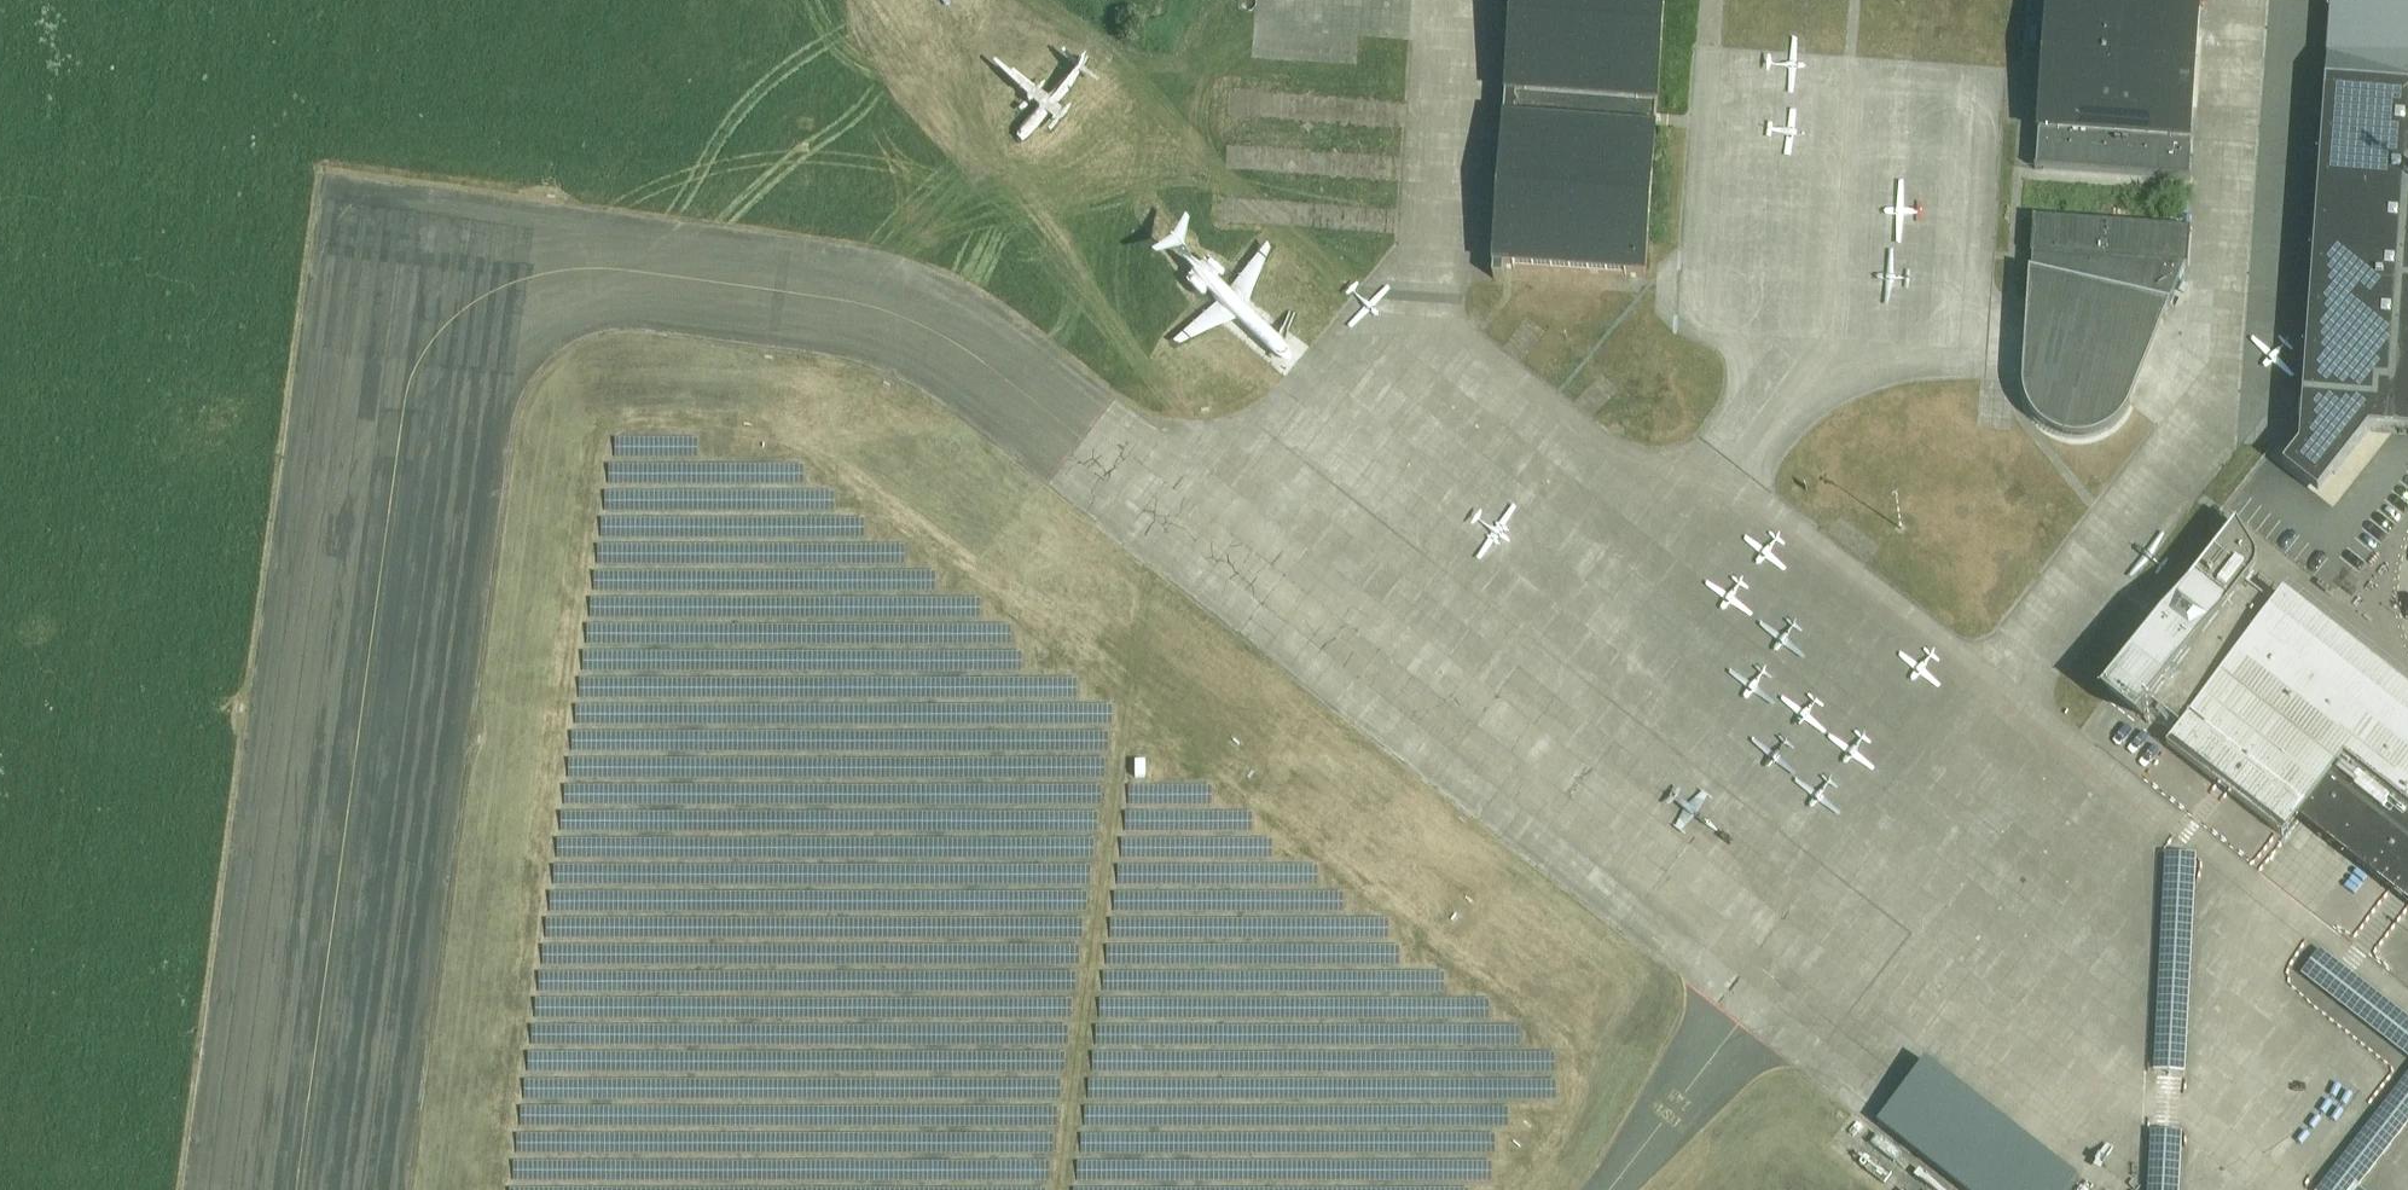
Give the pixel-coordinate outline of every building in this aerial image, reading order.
[(1494,279),(1504,280),(1505,269),(1646,279),(1657,130),(1658,117),(1666,0),(1515,0),(1494,279)] [(2196,63),(2201,0),(2049,0),(2042,106),(2041,106),(2037,170),(2189,180),(2192,136),(2196,63)] [(2304,393),(2300,447),(2283,468),(2317,496),(2334,475),(2372,429),(2407,430),(2407,0),(2332,0),(2304,393)] [(2129,410),(2188,267),(2191,229),(2034,219),(2024,383),(2024,387),(2024,391),(2025,396),(2028,406),(2029,409),(2033,416),(2038,422),(2042,426),(2047,429),(2054,434),(2057,435),(2063,437),(2068,439),(2072,439),(2082,440),(2089,439),(2097,437),(2102,435),(2106,433),(2112,429),(2118,424),(2122,420),(2127,413),(2129,410)] [(2377,672),(2374,676),(2359,665),(2363,660),(2319,626),(2316,631),(2279,602),(2274,608),(2246,586),(2254,576),(2256,572),(2257,567),(2257,561),(2255,556),(2237,526),(2228,538),(2204,569),(2204,568),(2109,691),(2103,699),(2137,726),(2153,706),(2154,707),(2182,728),(2168,747),(2221,788),(2284,837),(2299,819),(2400,897),(2407,903),(2407,696),(2377,672)] [(2080,1180),(1928,1061),(1879,1124),(1963,1189),(2073,1189),(2080,1180)]
